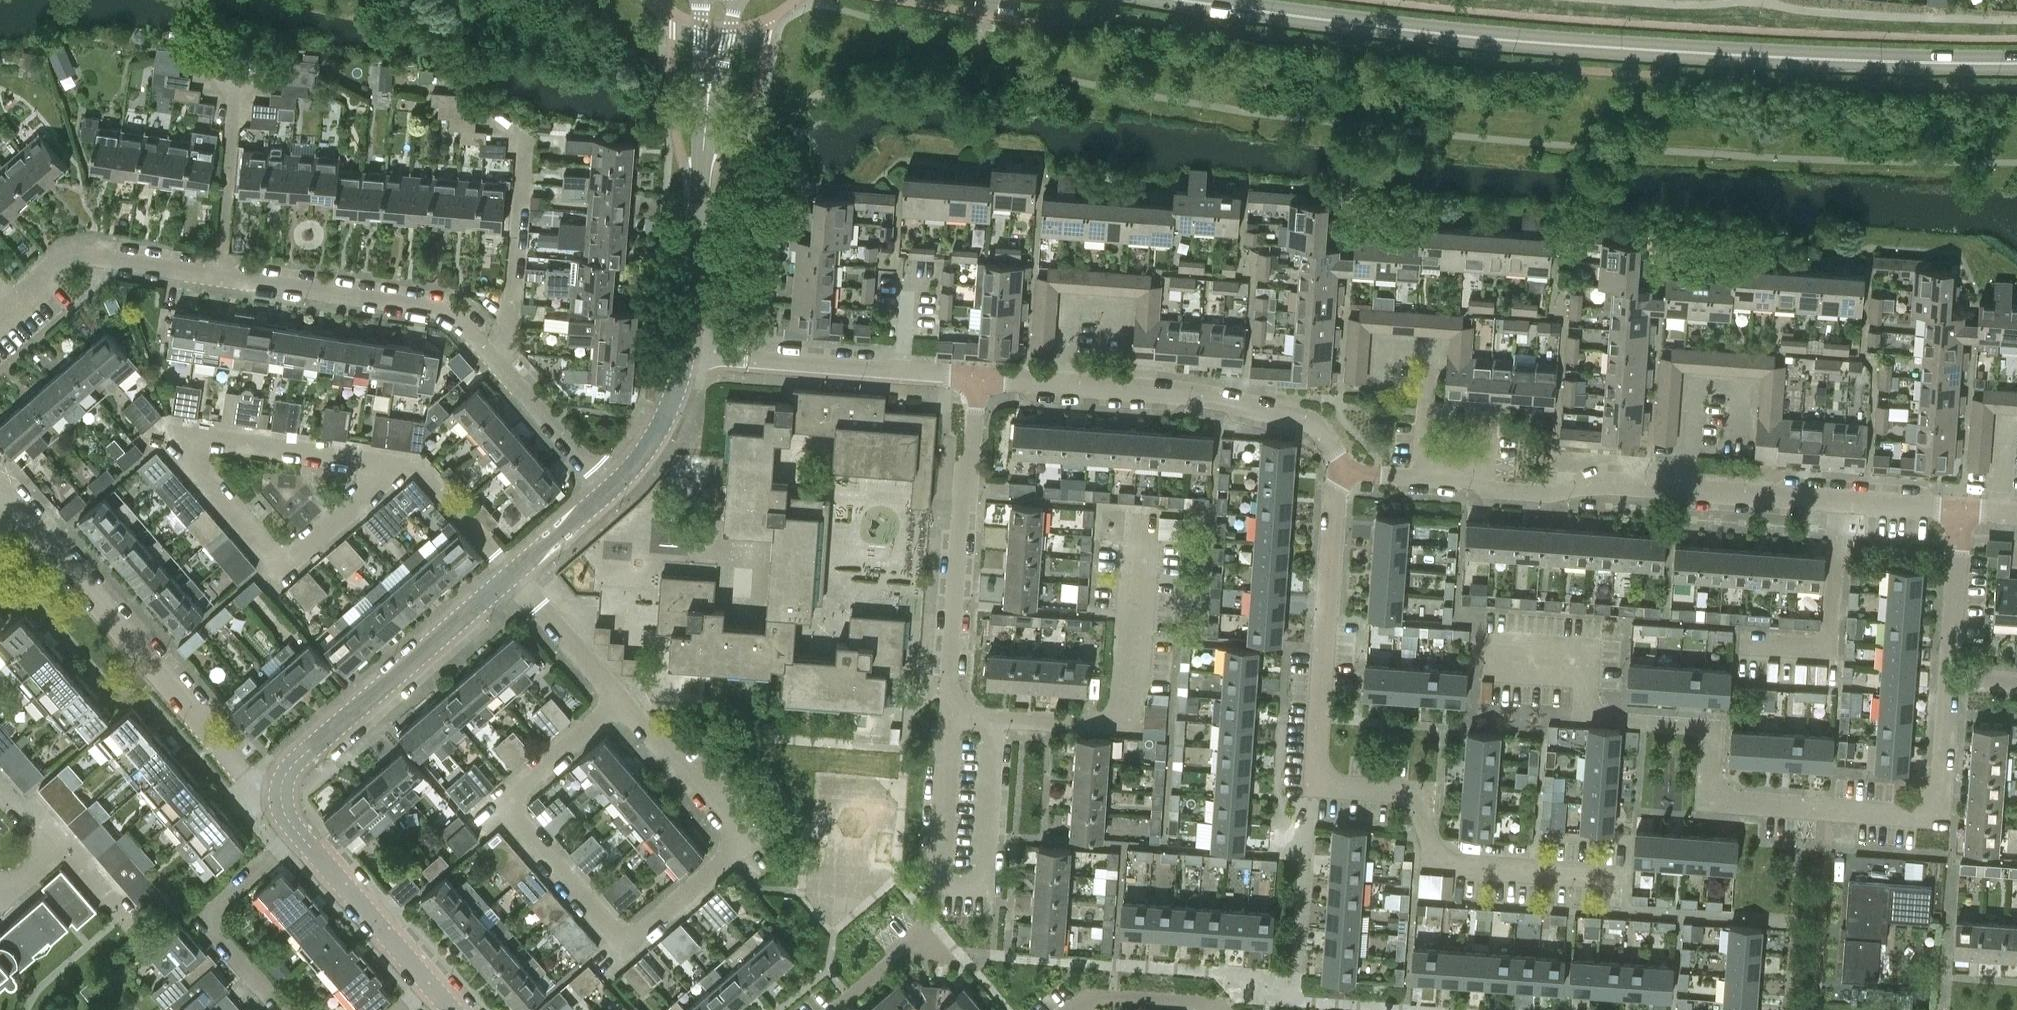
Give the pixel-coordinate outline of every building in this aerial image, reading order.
[(137,30),(134,35),(136,41),(142,41),(146,36),(143,31),(137,30)] [(73,68),(64,46),(49,52),(59,74),(73,68)] [(182,63),(183,51),(157,47),(155,59),(182,63)] [(28,51),(25,65),(40,68),(43,54),(28,51)] [(180,75),(182,63),(155,59),(154,71),(165,73),(180,75)] [(318,74),(319,61),(294,59),(293,71),(314,73),(318,74)] [(392,76),(392,64),(381,64),(380,76),(392,76)] [(314,73),(293,71),(289,70),(288,83),(306,85),(313,85),(314,73)] [(191,76),(180,75),(165,73),(164,84),(177,86),(189,87),(191,76)] [(306,85),(288,83),(281,82),(280,93),(295,95),(305,96),(306,85)] [(201,89),(189,87),(177,86),(175,97),(191,100),(199,101),(201,89)] [(456,106),(457,94),(432,91),(431,103),(440,104),(456,106)] [(295,95),(280,93),(272,92),(271,104),(278,105),(294,106),(295,95)] [(215,104),(199,101),(191,100),(189,112),(213,115),(215,104)] [(278,105),(271,104),(254,103),(253,114),(277,117),(278,105)] [(465,107),(456,106),(440,104),(439,115),(451,116),(464,118),(465,107)] [(98,126),(99,116),(84,114),(81,137),(95,139),(91,168),(115,172),(121,130),(98,126)] [(276,128),(277,117),(253,114),(252,126),(276,128)] [(475,119),(464,118),(451,116),(450,128),(462,129),(474,129),(475,119)] [(555,129),(571,130),(572,121),(556,120),(555,129)] [(550,133),(551,122),(538,121),(537,132),(550,133)] [(488,131),(474,129),(462,129),(461,140),(480,142),(487,142),(488,131)] [(138,176),(145,134),(121,130),(115,172),(138,176)] [(49,182),(67,166),(39,133),(21,149),(49,182)] [(163,179),(169,137),(145,134),(138,176),(163,179)] [(186,183),(193,141),(169,137),(163,179),(186,183)] [(632,166),(634,142),(567,138),(566,150),(591,152),(591,150),(596,150),(595,162),(632,166)] [(209,186),(215,144),(193,141),(186,183),(209,186)] [(505,156),(506,144),(487,142),(480,142),(479,153),(505,156)] [(30,197),(49,182),(21,149),(3,165),(30,197)] [(264,193),(268,152),(243,150),(240,191),(264,193)] [(288,195),(291,154),(268,152),(264,193),(288,195)] [(312,197),(316,156),(291,154),(288,195),(312,197)] [(339,169),(340,158),(316,156),(312,197),(335,199),(336,199),(338,169),(339,169)] [(1011,206),(1014,160),(1006,160),(1005,167),(991,166),(990,180),(991,181),(989,204),(991,204),(1011,206)] [(1023,169),(1024,161),(1014,160),(1011,206),(1034,207),(1037,170),(1023,169)] [(631,191),(632,166),(595,162),(594,177),(589,177),(589,176),(564,174),(563,185),(631,191)] [(30,197),(3,165),(0,167),(0,199),(12,213),(30,197)] [(923,214),(927,168),(918,167),(918,175),(904,174),(902,212),(923,214)] [(936,176),(936,169),(927,168),(923,214),(945,216),(948,177),(936,176)] [(362,171),(339,169),(338,169),(336,199),(335,199),(334,211),(358,213),(362,171)] [(1197,179),(1198,170),(1189,169),(1189,178),(1197,179)] [(1206,179),(1207,170),(1198,170),(1197,179),(1206,179)] [(382,215),(386,173),(362,171),(358,213),(382,215)] [(966,217),(969,171),(961,171),(961,178),(948,177),(945,216),(966,217)] [(979,180),(979,172),(969,171),(966,217),(990,219),(991,204),(989,204),(991,181),(990,180),(979,180)] [(406,217),(410,175),(386,173),(382,215),(406,217)] [(1067,183),(1068,174),(1059,174),(1058,182),(1067,183)] [(1076,184),(1077,175),(1068,174),(1067,183),(1076,184)] [(430,219),(434,177),(410,175),(406,217),(430,219)] [(454,221),(457,179),(434,177),(430,219),(454,221)] [(478,223),(482,181),(457,179),(454,221),(478,223)] [(502,225),(506,183),(482,181),(478,223),(502,225)] [(1193,229),(1197,184),(1188,183),(1188,190),(1174,189),(1173,203),(1172,227),(1173,228),(1193,229)] [(1205,192),(1206,184),(1197,184),(1193,229),(1215,231),(1218,193),(1205,192)] [(629,215),(631,191),(563,185),(562,198),(587,200),(587,199),(592,199),(591,212),(629,215)] [(1238,232),(1241,187),(1232,186),(1231,194),(1218,193),(1215,231),(1238,232)] [(1063,234),(1067,189),(1058,188),(1057,194),(1044,193),(1041,232),(1063,234)] [(1075,196),(1076,189),(1067,189),(1063,234),(1084,235),(1087,197),(1075,196)] [(867,208),(868,192),(837,190),(837,197),(815,196),(814,210),(807,210),(806,218),(851,222),(852,207),(867,208)] [(1106,237),(1110,191),(1102,191),(1101,198),(1087,197),(1084,235),(1106,237)] [(1118,199),(1119,192),(1110,191),(1106,237),(1128,238),(1130,200),(1118,199)] [(1264,208),(1265,192),(1266,192),(1249,191),(1247,207),(1264,208)] [(894,210),(895,194),(880,193),(879,209),(894,210)] [(1277,193),(1275,209),(1289,210),(1288,224),(1333,227),(1334,218),(1326,217),(1327,203),(1306,201),(1306,195),(1277,193)] [(1149,240),(1153,195),(1144,194),(1144,201),(1130,200),(1128,238),(1149,240)] [(543,208),(544,196),(531,195),(530,207),(543,208)] [(1163,202),(1163,195),(1153,195),(1149,240),(1172,242),(1173,228),(1172,227),(1173,203),(1163,202)] [(12,213),(0,199),(0,224),(12,213)] [(1532,219),(1532,210),(1524,210),(1524,218),(1532,219)] [(1542,220),(1542,211),(1532,210),(1532,219),(1542,220)] [(627,239),(629,215),(591,212),(590,225),(585,225),(585,223),(560,221),(559,232),(559,233),(627,239)] [(1378,223),(1378,214),(1370,214),(1370,222),(1378,223)] [(1387,223),(1388,215),(1378,214),(1378,223),(1387,223)] [(849,245),(851,222),(806,218),(806,226),(813,227),(812,238),(812,240),(836,243),(836,244),(849,245)] [(1441,264),(1444,219),(1436,218),(1435,225),(1421,224),(1420,231),(1419,240),(1420,240),(1418,262),(1420,263),(1441,264)] [(1453,226),(1454,220),(1444,219),(1441,264),(1462,266),(1465,227),(1453,226)] [(1485,267),(1488,222),(1479,222),(1479,228),(1465,227),(1462,266),(1485,267)] [(1497,230),(1498,223),(1488,222),(1485,267),(1505,269),(1509,230),(1497,230)] [(892,238),(893,225),(881,224),(880,237),(892,238)] [(1333,236),(1333,227),(1288,224),(1286,248),(1300,249),(1300,247),(1325,249),(1325,248),(1326,236),(1333,236)] [(1527,271),(1531,226),(1523,225),(1522,231),(1509,230),(1505,269),(1527,271)] [(1541,233),(1541,227),(1531,226),(1527,271),(1551,272),(1553,234),(1541,233)] [(1374,274),(1377,229),(1368,228),(1368,235),(1356,234),(1353,272),(1374,274)] [(1257,242),(1258,230),(1246,229),(1245,242),(1257,242)] [(1386,236),(1387,229),(1377,229),(1374,274),(1396,276),(1398,237),(1386,236)] [(1576,246),(1578,230),(1561,229),(1560,244),(1576,246)] [(1617,240),(1618,233),(1588,230),(1587,247),(1602,248),(1601,263),(1645,266),(1646,257),(1638,256),(1640,242),(1617,240)] [(1419,240),(1420,231),(1412,231),(1411,238),(1398,237),(1396,276),(1419,277),(1420,263),(1418,262),(1420,240),(1419,240)] [(559,233),(559,232),(547,232),(546,245),(583,247),(583,246),(588,246),(587,260),(615,262),(615,264),(625,265),(627,239),(559,233)] [(812,240),(812,238),(790,237),(789,247),(796,248),(795,260),(834,263),(836,244),(836,243),(812,240)] [(875,259),(876,246),(865,245),(864,258),(875,259)] [(920,258),(921,246),(908,245),(907,257),(920,258)] [(1007,258),(1008,245),(996,245),(995,257),(1007,258)] [(1021,259),(1022,246),(1008,245),(1007,258),(1021,259)] [(933,259),(934,247),(921,246),(920,258),(933,259)] [(1325,248),(1325,249),(1300,247),(1300,249),(1299,268),(1337,270),(1337,272),(1344,272),(1345,262),(1338,261),(1339,249),(1325,248)] [(963,261),(964,250),(952,249),(951,261),(963,261)] [(977,262),(978,251),(964,250),(963,261),(977,262)] [(1270,266),(1271,252),(1258,251),(1257,265),(1270,266)] [(1888,272),(1890,255),(1873,254),(1872,271),(1888,272)] [(1931,266),(1931,258),(1901,256),(1899,273),(1914,274),(1913,289),(1958,292),(1959,282),(1952,281),(1953,267),(1931,266)] [(1752,303),(1756,258),(1746,257),(1746,264),(1732,263),(1731,271),(1731,278),(1732,278),(1730,301),(1732,301),(1752,303)] [(1190,271),(1191,258),(1180,258),(1179,270),(1190,271)] [(1204,272),(1205,259),(1191,258),(1190,271),(1204,272)] [(1764,266),(1765,259),(1756,258),(1752,303),(1774,305),(1776,267),(1764,266)] [(587,260),(572,259),(571,269),(545,268),(544,280),(613,286),(615,264),(615,262),(587,260)] [(833,285),(834,263),(795,260),(795,272),(788,272),(787,281),(833,285)] [(1796,306),(1800,261),(1790,260),(1789,268),(1776,267),(1774,305),(1796,306)] [(1235,274),(1235,262),(1222,261),(1221,273),(1235,274)] [(1808,269),(1809,262),(1800,261),(1796,306),(1817,308),(1820,270),(1808,269)] [(1030,276),(1030,266),(985,262),(985,263),(978,262),(976,285),(984,285),(1021,288),(1022,275),(1030,276)] [(1644,275),(1645,266),(1601,263),(1599,286),(1605,286),(1613,287),(1613,286),(1636,287),(1636,285),(1637,274),(1644,275)] [(1838,309),(1842,264),(1833,264),(1833,271),(1820,270),(1817,308),(1838,309)] [(1851,272),(1852,265),(1842,264),(1838,309),(1861,311),(1864,273),(1851,272)] [(1269,278),(1270,266),(1257,265),(1256,277),(1269,278)] [(1059,281),(1060,268),(1050,267),(1049,276),(1053,281),(1059,281)] [(1687,312),(1690,268),(1681,267),(1680,274),(1667,273),(1664,311),(1687,312)] [(1137,298),(1136,317),(1157,318),(1159,296),(1147,296),(1147,291),(1152,286),(1150,284),(1149,283),(1145,288),(1138,287),(1139,274),(1113,272),(1112,287),(1102,286),(1092,285),(1093,270),(1060,268),(1059,281),(1053,281),(1049,276),(1047,277),(1045,277),(1050,284),(1050,289),(1037,288),(1033,352),(1054,354),(1058,291),(1137,298)] [(1336,283),(1337,272),(1337,270),(1299,268),(1297,289),(1343,292),(1343,284),(1336,283)] [(1698,276),(1699,269),(1690,268),(1687,312),(1708,314),(1711,277),(1698,276)] [(1571,270),(1558,269),(1557,282),(1570,283),(1571,270)] [(953,284),(954,270),(942,270),(941,283),(953,284)] [(1102,286),(1103,271),(1093,270),(1092,285),(1102,286)] [(1112,287),(1113,272),(1103,271),(1102,286),(1112,287)] [(1731,278),(1731,271),(1723,271),(1723,278),(1711,277),(1708,314),(1731,316),(1732,301),(1730,301),(1732,278),(1731,278)] [(873,288),(874,275),(863,274),(862,287),(873,288)] [(1149,283),(1149,275),(1139,274),(1138,287),(1145,288),(1149,283)] [(1182,288),(1182,275),(1170,274),(1169,287),(1182,288)] [(1195,289),(1196,276),(1182,275),(1182,288),(1195,289)] [(1050,284),(1045,277),(1037,277),(1037,288),(1050,289),(1050,284)] [(1225,291),(1226,278),(1214,277),(1213,290),(1225,291)] [(1238,292),(1239,279),(1226,278),(1225,291),(1238,292)] [(2003,287),(2004,279),(1995,278),(1994,287),(2003,287)] [(2012,288),(2013,279),(2004,279),(2003,287),(2012,288)] [(612,309),(612,308),(613,286),(544,280),(543,293),(570,294),(570,292),(575,293),(574,307),(600,309),(600,308),(612,309)] [(831,306),(833,285),(787,281),(786,290),(793,290),(792,303),(831,306)] [(1020,300),(1021,288),(984,285),(976,285),(975,306),(982,306),(982,307),(1027,310),(1028,300),(1020,300)] [(1650,300),(1651,287),(1636,285),(1636,287),(1613,286),(1613,287),(1605,286),(1604,306),(1612,306),(1612,307),(1649,310),(1656,310),(1657,300),(1650,300)] [(1159,296),(1160,286),(1152,286),(1147,291),(1147,296),(1159,296)] [(872,301),(873,288),(862,287),(861,300),(872,301)] [(1342,302),(1343,292),(1297,289),(1296,311),(1334,314),(1335,301),(1342,302)] [(1957,300),(1958,292),(1913,289),(1911,311),(1925,312),(1925,311),(1950,313),(1950,311),(1951,299),(1957,300)] [(951,305),(952,292),(941,291),(940,304),(951,305)] [(2000,339),(2003,294),(1993,293),(1993,300),(1979,299),(1976,337),(1978,337),(1977,347),(1998,349),(1999,339),(2000,339)] [(1581,304),(1582,295),(1569,294),(1569,303),(1581,304)] [(1883,295),(1871,294),(1870,294),(1869,307),(1882,308),(1883,295)] [(2012,294),(2003,294),(2000,339),(2016,340),(2016,301),(2011,301),(2012,294)] [(1268,296),(1255,295),(1254,295),(1253,307),(1267,308),(1268,296)] [(1482,310),(1483,298),(1469,297),(1468,309),(1482,310)] [(1493,311),(1494,299),(1483,298),(1482,310),(1493,311)] [(1523,313),(1524,301),(1512,300),(1511,312),(1523,313)] [(1537,314),(1537,301),(1524,301),(1523,313),(1537,314)] [(535,312),(536,304),(523,303),(523,312),(535,312)] [(830,321),(831,306),(792,303),(791,315),(784,315),(783,325),(812,328),(811,336),(843,338),(844,322),(830,321)] [(1581,317),(1581,304),(1569,303),(1568,316),(1581,317)] [(950,318),(951,305),(940,304),(938,317),(950,318)] [(1026,318),(1027,310),(982,307),(980,329),(1018,331),(1019,318),(1026,318)] [(1371,321),(1372,308),(1361,307),(1360,314),(1365,320),(1371,321)] [(1648,321),(1649,310),(1612,307),(1610,329),(1654,332),(1655,322),(1648,321)] [(1881,321),(1882,308),(1869,307),(1868,320),(1881,321)] [(635,336),(637,310),(612,308),(612,309),(600,308),(600,309),(599,321),(593,321),(594,319),(569,317),(568,330),(635,336)] [(193,359),(200,313),(174,309),(169,342),(167,355),(193,359)] [(242,367),(251,313),(235,310),(234,318),(226,317),(220,349),(234,352),(232,365),(242,367)] [(1413,325),(1414,311),(1405,310),(1404,324),(1413,325)] [(1333,325),(1334,314),(1296,311),(1294,332),(1340,335),(1341,326),(1333,325)] [(1424,326),(1425,312),(1414,311),(1413,325),(1424,326)] [(1961,325),(1962,312),(1950,311),(1950,313),(1925,311),(1925,312),(1923,332),(1961,335),(1961,336),(1967,337),(1968,326),(1961,325)] [(220,349),(226,317),(200,313),(193,359),(202,361),(204,347),(220,349)] [(265,323),(266,315),(251,313),(242,367),(252,368),(253,363),(269,365),(270,357),(275,324),(265,323)] [(1461,322),(1462,315),(1451,314),(1450,326),(1455,327),(1461,322)] [(1266,317),(1254,316),(1253,316),(1252,330),(1265,330),(1266,317)] [(1515,330),(1516,317),(1504,316),(1503,329),(1515,330)] [(1156,330),(1157,318),(1136,317),(1134,317),(1133,329),(1156,330)] [(1528,331),(1529,318),(1516,317),(1515,330),(1528,331)] [(1176,358),(1179,320),(1157,318),(1156,330),(1155,341),(1154,363),(1164,364),(1165,357),(1176,358)] [(1362,324),(1358,318),(1349,318),(1349,328),(1362,329),(1362,324)] [(1550,333),(1551,320),(1538,319),(1537,331),(1550,333)] [(1198,367),(1201,321),(1179,320),(1176,358),(1190,359),(1190,366),(1198,367)] [(1220,361),(1223,323),(1201,321),(1198,367),(1208,368),(1208,360),(1220,361)] [(869,340),(870,325),(855,323),(854,339),(869,340)] [(1242,370),(1245,324),(1223,323),(1220,361),(1233,362),(1232,369),(1242,370)] [(293,374),(300,328),(275,324),(270,357),(284,359),(282,373),(293,374)] [(1472,337),(1473,327),(1464,326),(1457,331),(1457,336),(1472,337)] [(319,365),(325,332),(300,328),(293,374),(302,376),(304,362),(319,365)] [(1017,343),(1018,331),(980,329),(979,342),(965,341),(965,351),(953,350),(954,341),(937,339),(936,354),(964,357),(995,360),(995,352),(1024,354),(1024,343),(1017,343)] [(1155,341),(1156,330),(1133,329),(1132,340),(1144,340),(1155,341)] [(1654,340),(1654,332),(1610,329),(1609,350),(1646,353),(1647,339),(1654,340)] [(1880,330),(1868,329),(1867,342),(1879,343),(1880,330)] [(116,365),(127,355),(106,330),(86,348),(116,383),(125,375),(116,365)] [(634,360),(635,336),(568,330),(568,342),(592,344),(592,342),(597,343),(596,356),(634,360)] [(1264,342),(1265,330),(1252,330),(1252,341),(1264,342)] [(342,382),(350,336),(325,332),(319,365),(333,367),(331,380),(342,382)] [(1339,345),(1340,335),(1294,332),(1292,354),(1330,356),(1331,344),(1339,345)] [(1960,347),(1961,336),(1961,335),(1923,332),(1922,354),(1967,357),(1967,347),(1960,347)] [(1580,335),(1569,334),(1567,334),(1566,347),(1579,348),(1580,335)] [(369,372),(375,340),(350,336),(342,382),(352,384),(354,370),(369,372)] [(1792,349),(1793,337),(1781,336),(1780,348),(1792,349)] [(1805,350),(1806,338),(1793,337),(1792,349),(1805,350)] [(1835,353),(1836,340),(1824,339),(1823,352),(1835,353)] [(392,390),(399,343),(375,340),(369,372),(383,375),(381,388),(392,390)] [(1143,363),(1144,340),(1132,340),(1131,362),(1143,363)] [(1154,363),(1155,341),(1144,340),(1143,363),(1154,363)] [(1848,354),(1849,341),(1836,340),(1835,353),(1848,354)] [(419,380),(424,347),(399,343),(392,390),(408,392),(410,379),(419,380)] [(1578,360),(1579,348),(1566,347),(1565,359),(1578,360)] [(1683,361),(1684,348),(1673,347),(1673,355),(1677,360),(1683,361)] [(109,389),(116,383),(86,348),(67,364),(88,389),(100,379),(109,389)] [(1645,365),(1646,353),(1609,350),(1607,373),(1651,376),(1652,366),(1645,365)] [(1727,365),(1728,351),(1717,350),(1716,365),(1727,365)] [(1735,366),(1736,352),(1728,351),(1727,365),(1735,366)] [(1532,398),(1535,361),(1535,353),(1513,352),(1513,360),(1509,404),(1520,405),(1520,397),(1532,398)] [(1772,359),(1772,354),(1762,353),(1762,363),(1766,363),(1772,359)] [(1329,369),(1330,356),(1292,354),(1291,368),(1277,367),(1276,383),(1307,386),(1307,378),(1336,380),(1337,369),(1329,369)] [(1966,366),(1967,357),(1922,354),(1920,376),(1958,379),(1959,365),(1966,366)] [(1469,369),(1470,357),(1447,355),(1447,367),(1469,369)] [(462,371),(470,364),(464,356),(456,363),(462,371)] [(632,384),(634,360),(596,356),(595,369),(590,369),(590,367),(566,365),(565,379),(632,384)] [(1827,370),(1828,357),(1815,356),(1814,369),(1827,370)] [(1488,395),(1491,358),(1470,357),(1469,369),(1468,380),(1466,401),(1477,402),(1477,394),(1488,395)] [(1673,363),(1668,358),(1661,357),(1660,367),(1673,368),(1673,363)] [(1840,371),(1841,358),(1828,357),(1827,370),(1840,371)] [(1509,404),(1513,360),(1491,358),(1488,395),(1503,396),(1502,403),(1509,404)] [(1861,372),(1863,360),(1849,358),(1848,371),(1861,372)] [(1554,407),(1557,363),(1535,361),(1532,398),(1545,399),(1544,407),(1554,407)] [(1892,362),(1880,361),(1879,361),(1878,373),(1891,374),(1892,362)] [(78,398),(88,389),(67,364),(48,380),(79,415),(87,408),(78,398)] [(1265,382),(1266,366),(1250,365),(1249,381),(1265,382)] [(1784,376),(1785,365),(1777,365),(1771,370),(1771,375),(1784,376)] [(1468,380),(1469,369),(1447,367),(1446,378),(1457,379),(1468,380)] [(1999,368),(1998,381),(2007,381),(2008,369),(1999,368)] [(1651,384),(1651,376),(1607,373),(1605,393),(1643,396),(1644,383),(1651,384)] [(1890,387),(1891,374),(1878,373),(1877,386),(1890,387)] [(1957,391),(1958,379),(1920,376),(1918,398),(1963,401),(1964,392),(1957,391)] [(1576,378),(1565,377),(1564,377),(1563,390),(1575,391),(1576,378)] [(1455,400),(1457,379),(1446,378),(1444,399),(1455,400)] [(1466,401),(1468,380),(1457,379),(1455,400),(1466,401)] [(71,422),(79,415),(48,380),(29,397),(51,421),(62,412),(71,422)] [(184,414),(189,384),(176,382),(171,412),(184,414)] [(196,416),(201,386),(189,384),(184,414),(196,416)] [(1826,385),(1818,384),(1817,400),(1825,400),(1826,385)] [(1998,400),(1999,386),(1985,385),(1984,394),(1989,399),(1998,400)] [(469,429),(495,407),(478,387),(443,418),(450,426),(459,418),(469,429)] [(885,408),(886,395),(794,388),(793,402),(726,397),(724,428),(731,429),(723,529),(773,533),(766,626),(724,623),(725,606),(714,606),(716,577),(661,573),(659,605),(666,606),(664,631),(671,631),(669,664),(772,672),(772,664),(784,665),(782,697),(884,705),(887,672),(894,673),(896,647),(903,647),(906,616),(851,612),(848,641),(837,640),(836,656),(794,652),(797,614),(811,615),(812,605),(820,606),(827,495),(787,492),(788,481),(771,479),(774,439),(791,440),(793,419),(835,422),(832,466),(912,472),(910,504),(930,505),(937,412),(885,408)] [(234,422),(238,392),(226,390),(222,420),(234,422)] [(1574,403),(1575,391),(1563,390),(1562,402),(1574,403)] [(151,423),(162,414),(142,391),(131,400),(151,423)] [(264,396),(251,393),(238,392),(234,422),(259,426),(264,396)] [(1642,408),(1643,396),(1605,393),(1604,415),(1648,418),(1649,408),(1642,408)] [(39,432),(51,421),(29,397),(10,413),(41,449),(48,442),(39,432)] [(284,429),(289,399),(275,397),(271,427),(284,429)] [(1985,403),(1980,397),(1972,397),(1971,408),(1985,408),(1985,403)] [(1963,410),(1963,401),(1918,398),(1917,420),(1954,422),(1955,410),(1963,410)] [(296,431),(300,401),(289,399),(284,429),(296,431)] [(143,431),(151,423),(131,400),(123,408),(143,431)] [(1887,418),(1888,405),(1877,404),(1876,417),(1887,418)] [(334,437),(338,407),(325,405),(321,435),(334,437)] [(345,439),(350,409),(338,407),(334,437),(345,439)] [(476,457),(512,426),(495,407),(469,429),(479,440),(469,448),(476,457)] [(41,449),(10,413),(0,422),(0,441),(12,455),(24,445),(33,455),(41,449)] [(383,445),(387,415),(375,413),(370,443),(383,445)] [(408,449),(412,419),(387,415),(383,445),(408,449)] [(1647,426),(1648,418),(1604,415),(1603,428),(1589,427),(1578,426),(1576,443),(1588,444),(1618,446),(1618,439),(1640,440),(1641,426),(1647,426)] [(1778,429),(1780,417),(1757,415),(1756,428),(1778,429)] [(1799,457),(1802,418),(1780,417),(1778,429),(1778,441),(1776,462),(1786,463),(1786,456),(1799,457)] [(1886,431),(1887,418),(1876,417),(1875,430),(1886,431)] [(1820,466),(1823,420),(1802,418),(1799,457),(1811,458),(1811,465),(1820,466)] [(420,451),(425,420),(412,419),(408,449),(420,451)] [(1036,454),(1039,421),(1014,420),(1012,453),(1036,454)] [(1841,461),(1844,422),(1823,420),(1820,466),(1829,467),(1830,460),(1841,461)] [(1953,434),(1954,422),(1917,420),(1915,441),(1960,444),(1961,434),(1953,434)] [(1061,456),(1064,423),(1039,421),(1036,454),(1061,456)] [(1864,469),(1867,424),(1844,422),(1841,461),(1854,462),(1854,469),(1864,469)] [(1086,458),(1089,425),(1064,423),(1061,456),(1086,458)] [(1111,460),(1114,427),(1089,425),(1086,458),(1111,460)] [(1576,443),(1577,426),(1562,425),(1561,442),(1576,443)] [(503,467),(528,445),(512,426),(476,457),(483,465),(493,456),(503,467)] [(1136,462),(1139,429),(1114,427),(1111,460),(1136,462)] [(1778,441),(1778,429),(1756,428),(1756,439),(1767,440),(1778,441)] [(1161,464),(1164,431),(1139,429),(1136,462),(1161,464)] [(1186,465),(1189,432),(1164,431),(1161,464),(1186,465)] [(1211,467),(1214,434),(1189,432),(1186,465),(1211,467)] [(1292,465),(1294,440),(1261,438),(1260,462),(1292,465)] [(1765,462),(1767,440),(1756,439),(1754,461),(1765,462)] [(1776,462),(1778,441),(1767,440),(1765,462),(1776,462)] [(1959,453),(1960,444),(1915,441),(1914,456),(1900,455),(1899,471),(1930,474),(1931,465),(1951,466),(1952,452),(1959,453)] [(124,468),(143,451),(135,442),(116,458),(124,468)] [(509,495),(545,464),(528,445),(503,467),(512,478),(502,487),(509,495)] [(1230,463),(1231,446),(1221,445),(1220,462),(1230,463)] [(154,486),(173,470),(156,451),(137,467),(154,486)] [(1887,470),(1888,454),(1873,453),(1872,469),(1887,470)] [(1291,490),(1292,465),(1260,462),(1258,487),(1291,490)] [(559,485),(562,483),(545,464),(509,495),(526,514),(551,493),(559,485)] [(448,482),(457,474),(449,465),(440,473),(448,482)] [(105,484),(115,476),(107,467),(98,475),(105,484)] [(171,505),(189,489),(173,470),(154,486),(171,505)] [(1228,487),(1229,471),(1219,470),(1218,487),(1228,487)] [(456,490),(465,483),(457,474),(448,482),(456,490)] [(96,492),(105,484),(98,475),(88,484),(96,492)] [(423,509),(432,501),(413,478),(403,487),(423,509)] [(1036,494),(1036,482),(1010,480),(1009,492),(1036,494)] [(86,501),(78,492),(72,485),(61,494),(68,501),(59,509),(67,518),(86,501)] [(559,485),(551,493),(558,500),(565,493),(559,485)] [(1060,496),(1061,486),(1044,485),(1044,494),(1060,496)] [(1084,497),(1085,488),(1069,486),(1068,496),(1084,497)] [(1110,499),(1111,488),(1094,487),(1093,498),(1110,499)] [(1289,515),(1291,490),(1258,487),(1256,512),(1289,515)] [(1135,501),(1136,490),(1119,488),(1118,500),(1135,501)] [(187,525),(206,509),(189,489),(171,505),(187,525)] [(1160,503),(1160,491),(1144,490),(1143,502),(1160,503)] [(1183,505),(1184,493),(1168,492),(1167,503),(1183,505)] [(1208,506),(1209,495),(1194,494),(1193,505),(1208,506)] [(1226,512),(1227,496),(1217,495),(1216,512),(1226,512)] [(124,498),(113,508),(104,496),(79,518),(96,537),(131,506),(124,498)] [(481,520),(491,511),(483,502),(473,510),(481,520)] [(1041,530),(1043,505),(1011,502),(1009,528),(1041,530)] [(394,534),(403,526),(384,504),(374,512),(394,534)] [(127,523),(138,514),(131,506),(96,537),(113,556),(137,535),(127,523)] [(1092,525),(1093,508),(1083,508),(1082,524),(1092,525)] [(204,544),(222,528),(206,509),(187,525),(204,544)] [(490,529),(499,521),(491,511),(481,520),(490,529)] [(384,543),(394,534),(374,512),(365,520),(384,543)] [(1287,540),(1289,515),(1256,512),(1255,537),(1287,540)] [(1405,542),(1407,516),(1376,514),(1374,539),(1405,542)] [(1180,529),(1181,518),(1159,517),(1159,527),(1180,529)] [(460,572),(479,555),(449,520),(441,527),(450,537),(438,547),(460,572)] [(1224,537),(1225,520),(1216,520),(1215,536),(1224,537)] [(1489,554),(1492,522),(1467,520),(1464,552),(1489,554)] [(1514,556),(1517,523),(1492,522),(1489,554),(1514,556)] [(1539,558),(1542,525),(1517,523),(1514,556),(1539,558)] [(1564,560),(1566,527),(1542,525),(1539,558),(1564,560)] [(1179,539),(1180,529),(1159,527),(1158,538),(1179,539)] [(1589,561),(1591,529),(1566,527),(1564,560),(1589,561)] [(220,563),(239,547),(222,528),(204,544),(220,563)] [(1040,555),(1041,530),(1009,528),(1008,553),(1040,555)] [(1613,563),(1616,531),(1591,529),(1589,561),(1613,563)] [(1456,546),(1457,530),(1448,530),(1447,546),(1456,546)] [(1638,565),(1641,532),(1616,531),(1613,563),(1638,565)] [(1090,549),(1092,533),(1082,532),(1080,548),(1090,549)] [(1663,567),(1665,534),(1641,532),(1638,565),(1663,567)] [(157,536),(147,546),(137,535),(113,556),(129,575),(165,545),(157,536)] [(355,567),(365,559),(346,537),(336,545),(355,567)] [(1285,565),(1287,540),(1255,537),(1253,562),(1285,565)] [(1403,567),(1405,542),(1374,539),(1372,565),(1403,567)] [(1698,577),(1700,545),(1675,543),(1673,576),(1698,577)] [(1223,552),(1224,545),(1214,544),(1213,561),(1223,561),(1223,552)] [(160,561),(171,552),(165,545),(129,575),(146,594),(170,573),(160,561)] [(346,576),(355,567),(336,545),(327,553),(346,576)] [(1722,579),(1725,547),(1700,545),(1698,577),(1722,579)] [(438,547),(428,556),(419,546),(411,553),(441,588),(460,572),(438,547)] [(237,582),(255,566),(239,547),(220,563),(237,582)] [(1747,581),(1750,548),(1725,547),(1722,579),(1747,581)] [(1772,583),(1775,550),(1750,548),(1747,581),(1772,583)] [(1797,585),(1800,552),(1775,550),(1772,583),(1797,585)] [(2010,551),(1997,550),(1997,554),(1996,565),(1992,615),(1992,622),(2016,624),(2016,578),(2008,577),(2010,551)] [(1223,552),(1223,561),(1233,562),(1234,553),(1223,552)] [(1822,586),(1824,554),(1800,552),(1797,585),(1822,586)] [(421,605),(441,588),(411,553),(403,560),(412,570),(400,580),(421,605)] [(1038,580),(1040,555),(1008,553),(1006,578),(1038,580)] [(1989,553),(1989,565),(1996,565),(1997,554),(1989,553)] [(1454,572),(1456,555),(1447,555),(1445,571),(1454,572)] [(1088,574),(1090,557),(1080,556),(1079,573),(1088,574)] [(1284,590),(1285,565),(1253,562),(1251,587),(1284,590)] [(1859,582),(1861,565),(1852,564),(1850,581),(1859,582)] [(1402,592),(1403,567),(1372,565),(1371,590),(1402,592)] [(1919,594),(1921,569),(1890,567),(1888,592),(1919,594)] [(1221,587),(1222,570),(1212,569),(1211,586),(1221,587)] [(318,600),(327,592),(308,570),(298,578),(318,600)] [(190,574),(179,584),(170,573),(146,594),(162,614),(198,583),(190,574)] [(308,609),(318,600),(298,578),(288,586),(308,609)] [(1036,605),(1038,580),(1006,578),(1004,603),(1036,605)] [(242,605),(262,588),(254,579),(234,596),(242,605)] [(400,580),(390,589),(381,579),(372,587),(403,622),(421,605),(400,580)] [(1453,596),(1454,580),(1445,579),(1444,596),(1453,596)] [(1087,599),(1088,582),(1078,581),(1077,598),(1087,599)] [(193,600),(204,591),(198,583),(162,614),(179,632),(203,611),(193,600)] [(384,638),(403,622),(372,587),(365,593),(353,603),(362,613),(384,638)] [(1282,615),(1284,590),(1251,587),(1249,612),(1282,615)] [(1400,617),(1402,592),(1371,590),(1369,615),(1400,617)] [(1858,606),(1859,590),(1850,590),(1849,606),(1858,606)] [(1486,603),(1487,592),(1470,591),(1470,602),(1486,603)] [(1917,619),(1919,594),(1888,592),(1886,617),(1917,619)] [(1219,611),(1220,594),(1210,593),(1209,610),(1219,611)] [(1511,605),(1512,594),(1495,593),(1494,604),(1511,605)] [(1535,607),(1536,596),(1520,594),(1519,605),(1535,607)] [(1560,608),(1561,597),(1545,596),(1544,607),(1560,608)] [(1585,610),(1586,599),(1570,598),(1569,609),(1585,610)] [(1610,612),(1611,601),(1595,600),(1594,611),(1610,612)] [(1635,613),(1636,603),(1619,602),(1618,612),(1635,613)] [(362,613),(353,603),(342,613),(334,619),(365,655),(384,638),(362,613)] [(217,612),(225,622),(234,614),(226,604),(217,612)] [(1451,621),(1452,605),(1443,604),(1442,620),(1451,621)] [(1661,606),(1660,606),(1645,605),(1644,615),(1660,616),(1661,606)] [(1695,619),(1696,609),(1680,607),(1679,618),(1695,619)] [(1720,621),(1721,610),(1705,609),(1704,620),(1720,621)] [(1745,622),(1746,611),(1729,610),(1728,620),(1745,622)] [(1007,622),(1008,612),(991,611),(991,621),(1007,622)] [(1770,623),(1771,613),(1754,611),(1754,622),(1770,623)] [(216,630),(225,622),(217,612),(208,620),(216,630)] [(1031,624),(1032,614),(1016,612),(1015,623),(1031,624)] [(1280,640),(1282,615),(1249,612),(1248,637),(1280,640)] [(34,624),(25,613),(0,635),(0,649),(9,659),(38,634),(31,626),(34,624)] [(1794,625),(1795,615),(1779,613),(1778,624),(1794,625)] [(1056,626),(1057,615),(1041,614),(1040,625),(1056,626)] [(1819,627),(1820,616),(1804,615),(1803,626),(1819,627)] [(1856,632),(1857,615),(1848,615),(1846,631),(1856,632)] [(1082,627),(1082,617),(1066,616),(1065,626),(1082,627)] [(1916,644),(1917,619),(1886,617),(1884,642),(1916,644)] [(1217,635),(1219,619),(1209,618),(1208,635),(1217,635)] [(346,671),(365,655),(334,619),(326,626),(335,637),(324,646),(346,671)] [(1657,634),(1658,624),(1642,622),(1641,633),(1657,634)] [(1394,633),(1394,623),(1382,623),(1382,632),(1394,633)] [(1419,635),(1419,625),(1403,624),(1402,634),(1417,634),(1419,635)] [(1683,635),(1683,625),(1667,624),(1666,634),(1683,635)] [(1444,636),(1444,627),(1428,626),(1427,635),(1444,636)] [(1707,637),(1708,627),(1691,626),(1691,636),(1707,637)] [(185,655),(205,638),(197,628),(177,645),(185,655)] [(1468,638),(1469,629),(1453,628),(1452,637),(1468,638)] [(1732,640),(1733,629),(1716,628),(1715,638),(1732,640)] [(525,668),(537,658),(515,633),(495,650),(526,685),(534,678),(525,668)] [(46,637),(43,640),(38,634),(9,659),(21,673),(23,675),(55,648),(46,637)] [(1402,634),(1402,645),(1416,646),(1417,634),(1402,634)] [(1854,656),(1855,640),(1846,640),(1845,656),(1854,656)] [(309,642),(297,652),(288,641),(280,649),(310,683),(330,666),(309,642)] [(1914,669),(1916,644),(1884,642),(1882,667),(1914,669)] [(1189,660),(1190,644),(1180,643),(1179,660),(1189,660)] [(1971,644),(1970,660),(1982,661),(1983,645),(1971,644)] [(609,645),(608,655),(623,656),(624,656),(624,655),(625,646),(609,645)] [(1255,674),(1257,649),(1226,646),(1224,671),(1255,674)] [(60,660),(63,657),(55,648),(23,675),(21,673),(15,679),(25,690),(31,698),(66,667),(60,660)] [(291,700),(310,683),(280,649),(273,655),(282,665),(270,675),(291,700)] [(518,692),(526,685),(495,650),(476,667),(498,691),(509,682),(518,692)] [(1012,685),(1014,653),(989,651),(986,683),(1012,685)] [(1037,687),(1039,655),(1014,653),(1012,685),(1037,687)] [(1062,689),(1065,657),(1039,655),(1037,687),(1062,689)] [(1087,691),(1090,658),(1065,657),(1062,689),(1087,691)] [(1778,679),(1779,661),(1767,660),(1766,678),(1778,679)] [(622,661),(622,671),(637,672),(638,662),(622,661)] [(1652,695),(1655,663),(1629,661),(1627,693),(1652,695)] [(1805,681),(1806,663),(1796,662),(1794,680),(1805,681)] [(1389,696),(1392,665),(1367,663),(1364,694),(1389,696)] [(1677,697),(1680,665),(1655,663),(1652,695),(1677,697)] [(1815,682),(1817,664),(1806,663),(1805,681),(1815,682)] [(1826,683),(1828,665),(1817,664),(1815,682),(1826,683)] [(1852,681),(1853,665),(1844,664),(1843,680),(1852,681)] [(1414,698),(1416,667),(1392,665),(1389,696),(1414,698)] [(1702,699),(1705,667),(1680,665),(1677,697),(1702,699)] [(75,671),(72,673),(66,667),(31,698),(45,714),(51,708),(52,709),(84,681),(75,671)] [(487,701),(498,691),(476,667),(457,683),(488,718),(496,711),(487,701)] [(1438,699),(1441,669),(1416,667),(1414,698),(1438,699)] [(1727,700),(1730,669),(1705,667),(1702,699),(1727,700)] [(1912,694),(1914,669),(1882,667),(1881,691),(1912,694)] [(1187,685),(1188,669),(1179,668),(1178,685),(1187,685)] [(1463,701),(1465,670),(1441,669),(1438,699),(1463,701)] [(1253,699),(1255,674),(1224,671),(1222,696),(1253,699)] [(270,675),(259,685),(250,675),(242,681),(272,716),(291,700),(270,675)] [(1492,680),(1481,679),(1480,700),(1491,701),(1492,680)] [(89,693),(92,690),(84,681),(52,709),(66,726),(95,700),(89,693)] [(253,733),(272,716),(242,681),(235,688),(244,698),(232,708),(253,733)] [(479,726),(488,718),(457,683),(438,700),(460,724),(470,715),(479,726)] [(1760,696),(1761,687),(1745,686),(1744,695),(1760,696)] [(1776,697),(1777,688),(1761,687),(1760,696),(1761,696),(1764,696),(1774,697),(1776,697)] [(1810,699),(1810,691),(1795,689),(1794,698),(1810,699)] [(1850,706),(1851,690),(1842,689),(1841,705),(1850,706)] [(1826,700),(1826,692),(1810,691),(1810,699),(1826,700)] [(1910,719),(1912,694),(1881,691),(1879,716),(1910,719)] [(1168,706),(1169,695),(1148,693),(1148,705),(1147,705),(1167,707),(1167,706),(1168,706)] [(1187,693),(1177,693),(1176,709),(1186,710),(1194,710),(1195,696),(1187,695),(1187,693)] [(562,726),(572,717),(552,694),(542,703),(562,726)] [(1251,723),(1253,699),(1222,696),(1220,721),(1251,723)] [(1761,696),(1761,705),(1771,705),(1773,704),(1774,697),(1764,696),(1761,696)] [(104,704),(101,706),(95,700),(66,726),(80,742),(113,714),(104,704)] [(448,734),(460,724),(438,700),(419,716),(450,751),(457,745),(448,734)] [(552,734),(562,726),(542,703),(532,712),(552,734)] [(1147,705),(1148,705),(1145,705),(1144,716),(1166,718),(1167,707),(1147,705)] [(139,719),(142,716),(133,706),(100,735),(95,740),(110,757),(116,752),(145,727),(139,719)] [(1849,714),(1840,714),(1839,730),(1848,731),(1849,714)] [(441,758),(450,751),(419,716),(400,733),(421,758),(432,748),(441,758)] [(1165,730),(1166,718),(1144,716),(1143,728),(1165,730)] [(1908,744),(1910,719),(1879,716),(1877,741),(1908,744)] [(1184,735),(1185,718),(1175,717),(1174,734),(1184,735)] [(1250,748),(1251,723),(1220,721),(1219,746),(1250,748)] [(1557,739),(1558,723),(1549,723),(1548,738),(1557,739)] [(15,741),(1,724),(0,725),(0,754),(15,741)] [(2006,752),(2007,727),(1974,725),(1972,750),(2006,752)] [(890,726),(889,741),(899,741),(900,727),(890,726)] [(1618,753),(1620,728),(1589,726),(1587,751),(1618,753)] [(153,730),(150,732),(145,727),(116,752),(130,769),(163,741),(153,730)] [(1755,761),(1758,729),(1732,727),(1730,759),(1755,761)] [(524,759),(534,750),(514,728),(504,736),(524,759)] [(1165,741),(1165,730),(1143,728),(1143,739),(1165,741)] [(1780,763),(1783,731),(1758,729),(1755,761),(1780,763)] [(1498,759),(1500,734),(1469,731),(1467,757),(1498,759)] [(1805,765),(1808,733),(1783,731),(1780,763),(1805,765)] [(1830,766),(1832,735),(1808,733),(1805,765),(1830,766)] [(514,768),(524,759),(504,736),(494,745),(514,768)] [(1108,763),(1110,738),(1077,736),(1075,761),(1108,763)] [(586,787),(622,756),(605,737),(580,759),(589,770),(579,779),(586,787)] [(1847,755),(1848,738),(1839,738),(1837,754),(1847,755)] [(29,758),(15,741),(0,754),(0,763),(10,775),(29,758)] [(168,753),(171,750),(163,741),(130,769),(145,786),(174,760),(168,753)] [(1165,758),(1166,742),(1157,741),(1156,758),(1165,758)] [(1907,768),(1908,744),(1877,741),(1875,766),(1907,768)] [(1182,759),(1183,743),(1174,742),(1172,759),(1182,759)] [(1248,773),(1250,748),(1219,746),(1217,771),(1248,773)] [(1538,762),(1540,746),(1530,746),(1529,762),(1538,762)] [(412,784),(424,774),(402,749),(383,766),(413,800),(421,794),(412,784)] [(1556,749),(1547,749),(1546,749),(1545,765),(1554,766),(1556,749)] [(2004,777),(2006,752),(1972,750),(1970,774),(2004,777)] [(1616,779),(1618,753),(1587,751),(1585,776),(1616,779)] [(613,797),(638,775),(622,756),(586,787),(594,795),(604,786),(613,797)] [(1496,784),(1498,759),(1467,757),(1465,782),(1496,784)] [(24,791),(44,774),(29,758),(10,775),(24,791)] [(182,763),(179,765),(174,760),(145,786),(159,802),(191,774),(182,763)] [(486,792),(495,783),(476,761),(466,770),(486,792)] [(1106,788),(1108,763),(1075,761),(1073,786),(1106,788)] [(1163,783),(1164,766),(1154,765),(1153,782),(1163,783)] [(404,808),(413,800),(383,766),(363,782),(394,818),(404,808)] [(1181,784),(1182,768),(1172,767),(1171,783),(1181,784)] [(467,809),(486,792),(466,770),(447,787),(467,809)] [(54,806),(74,789),(58,771),(38,788),(54,806)] [(1246,798),(1248,773),(1217,771),(1215,796),(1246,798)] [(1535,788),(1537,772),(1528,771),(1526,788),(1535,788)] [(1554,774),(1545,774),(1544,773),(1543,790),(1553,791),(1554,774)] [(196,786),(199,783),(191,774),(159,802),(172,817),(173,819),(203,793),(196,786)] [(2002,802),(2004,777),(1970,774),(1968,799),(2002,802)] [(619,825),(654,794),(638,775),(613,797),(623,808),(612,817),(619,825)] [(1614,804),(1616,779),(1585,776),(1583,802),(1614,804)] [(382,827),(394,818),(363,782),(345,799),(375,834),(382,827)] [(1494,810),(1496,784),(1465,782),(1463,808),(1494,810)] [(1105,813),(1106,788),(1073,786),(1072,811),(1105,813)] [(68,823),(88,805),(74,789),(54,806),(68,823)] [(1161,807),(1162,791),(1153,790),(1152,807),(1161,807)] [(1179,808),(1180,793),(1170,792),(1169,808),(1179,808)] [(211,797),(208,799),(203,793),(173,819),(172,817),(167,822),(182,840),(187,835),(188,835),(220,807),(211,797)] [(544,823),(567,803),(559,793),(546,805),(537,813),(536,814),(544,823)] [(646,835),(671,813),(654,794),(619,825),(626,833),(637,824),(646,835)] [(1244,823),(1246,798),(1215,796),(1213,821),(1244,823)] [(1534,813),(1535,797),(1526,796),(1525,812),(1534,813)] [(537,813),(546,805),(538,797),(529,804),(537,813)] [(1552,814),(1553,798),(1544,797),(1543,813),(1552,814)] [(367,841),(375,834),(345,799),(325,816),(346,841),(358,831),(367,841)] [(2000,827),(2002,802),(1968,799),(1967,824),(2000,827)] [(1613,829),(1614,804),(1583,802),(1581,827),(1613,829)] [(553,833),(576,813),(567,803),(544,823),(553,833)] [(83,839),(103,822),(88,805),(68,823),(83,839)] [(226,820),(229,817),(220,807),(188,835),(202,852),(232,826),(226,820)] [(1492,835),(1494,810),(1463,808),(1461,833),(1492,835)] [(1103,838),(1105,813),(1072,811),(1070,836),(1103,838)] [(652,864),(688,832),(671,813),(646,835),(656,846),(645,856),(652,864)] [(446,838),(465,822),(459,814),(440,831),(446,838)] [(1160,832),(1161,816),(1151,815),(1150,831),(1160,832)] [(1177,834),(1178,818),(1168,817),(1167,833),(1177,834)] [(1533,838),(1534,820),(1525,820),(1524,837),(1533,838)] [(1243,848),(1244,823),(1213,821),(1212,846),(1243,848)] [(97,856),(117,839),(103,822),(83,839),(97,856)] [(459,853),(478,837),(465,822),(446,838),(459,853)] [(1998,851),(2000,827),(1967,824),(1965,849),(1998,851)] [(240,830),(237,833),(232,826),(202,852),(196,857),(211,874),(249,841),(240,830)] [(1362,854),(1364,830),(1333,828),(1331,852),(1362,854)] [(496,865),(514,849),(498,830),(480,847),(496,865)] [(577,861),(600,841),(592,831),(569,851),(577,861)] [(1150,831),(1149,841),(1159,842),(1160,832),(1150,831)] [(1659,863),(1662,832),(1637,831),(1635,861),(1659,863)] [(679,874),(705,852),(688,832),(652,864),(658,871),(669,862),(679,874)] [(1684,865),(1687,834),(1662,832),(1659,863),(1684,865)] [(1709,867),(1711,836),(1687,834),(1684,865),(1709,867)] [(1734,869),(1737,838),(1711,836),(1709,867),(1734,869)] [(111,873),(131,855),(117,839),(97,856),(111,873)] [(586,871),(609,851),(600,841),(577,861),(586,871)] [(1403,857),(1404,842),(1394,841),(1393,856),(1403,857)] [(1068,873),(1069,848),(1038,846),(1036,871),(1068,873)] [(513,885),(531,868),(514,849),(496,865),(513,885)] [(1149,859),(1150,850),(1134,849),(1134,858),(1149,859)] [(1117,867),(1118,852),(1108,851),(1107,867),(1117,867)] [(1174,860),(1175,852),(1159,851),(1159,859),(1174,860)] [(1360,879),(1362,854),(1331,852),(1330,877),(1360,879)] [(1199,862),(1200,854),(1184,853),(1184,861),(1199,862)] [(440,870),(448,863),(441,854),(432,862),(440,870)] [(126,889),(146,872),(131,855),(111,873),(126,889)] [(1225,856),(1222,856),(1209,855),(1208,863),(1224,863),(1225,856)] [(1250,858),(1241,857),(1234,857),(1233,864),(1249,865),(1250,858)] [(1906,860),(1904,876),(1912,876),(1913,861),(1906,860)] [(430,879),(440,870),(432,862),(423,870),(430,879)] [(1976,873),(1976,863),(1961,862),(1960,872),(1976,873)] [(2000,874),(2001,865),(1986,864),(1985,873),(2000,874)] [(1410,882),(1411,867),(1402,866),(1401,881),(1410,882)] [(2009,866),(2009,875),(2016,875),(2016,866),(2009,866)] [(548,888),(532,869),(531,868),(513,885),(530,904),(548,888)] [(7,979),(9,981),(10,981),(11,982),(12,982),(13,982),(15,982),(16,982),(17,981),(18,980),(19,979),(20,977),(20,976),(19,974),(19,973),(19,972),(17,971),(73,922),(78,927),(98,910),(62,869),(42,886),(47,892),(0,933),(0,985),(7,979)] [(299,881),(295,885),(282,870),(254,894),(265,907),(270,902),(287,921),(314,898),(299,881)] [(610,900),(632,880),(625,871),(602,890),(610,900)] [(1066,898),(1068,873),(1036,871),(1034,896),(1066,898)] [(140,906),(160,889),(146,872),(126,889),(140,906)] [(401,904),(420,887),(407,872),(388,889),(401,904)] [(1429,894),(1431,873),(1419,872),(1418,893),(1429,894)] [(1440,895),(1442,873),(1431,873),(1429,894),(1440,895)] [(1451,895),(1453,874),(1442,873),(1440,895),(1451,895)] [(1115,893),(1116,876),(1106,875),(1105,892),(1115,893)] [(467,878),(456,888),(446,876),(421,897),(438,916),(473,885),(467,878)] [(1360,889),(1360,879),(1330,877),(1328,902),(1359,904),(1359,905),(1370,905),(1371,890),(1360,889)] [(618,909),(641,890),(632,880),(610,900),(618,909)] [(1846,929),(1842,978),(1877,980),(1877,978),(1874,978),(1877,941),(1879,941),(1879,939),(1885,939),(1886,919),(1888,919),(1888,916),(1919,918),(1926,919),(1926,921),(1927,921),(1930,887),(1881,883),(1866,882),(1849,881),(1846,914),(1846,929)] [(470,903),(481,894),(473,885),(438,916),(455,936),(479,914),(470,903)] [(546,922),(564,906),(548,888),(530,904),(546,922)] [(728,919),(738,910),(719,888),(709,897),(728,919)] [(155,923),(175,906),(160,889),(140,906),(155,923)] [(1408,909),(1409,892),(1400,891),(1399,908),(1408,909)] [(1648,904),(1649,894),(1632,893),(1631,902),(1648,904)] [(1672,905),(1673,896),(1656,895),(1656,904),(1672,905)] [(1064,923),(1066,898),(1034,896),(1033,920),(1064,923)] [(719,927),(728,919),(709,897),(699,905),(719,927)] [(1697,907),(1697,898),(1681,897),(1680,906),(1697,907)] [(325,919),(329,916),(314,898),(287,921),(305,942),(299,946),(309,957),(337,933),(325,919)] [(1722,909),(1722,899),(1705,898),(1704,908),(1722,909)] [(1113,917),(1114,900),(1104,900),(1103,917),(1113,917)] [(1145,934),(1147,903),(1122,902),(1120,932),(1145,934)] [(1357,929),(1359,905),(1359,904),(1328,902),(1326,927),(1357,929)] [(1170,936),(1172,905),(1147,903),(1145,934),(1170,936)] [(1442,914),(1443,905),(1427,904),(1426,913),(1442,914)] [(1195,937),(1197,907),(1172,905),(1170,936),(1195,937)] [(563,941),(581,925),(564,906),(546,922),(563,941)] [(1466,916),(1467,907),(1451,906),(1450,914),(1466,916)] [(1220,939),(1222,908),(1197,907),(1195,937),(1220,939)] [(1244,941),(1246,910),(1222,908),(1220,939),(1244,941)] [(1491,917),(1492,909),(1476,908),(1475,916),(1491,917)] [(1516,919),(1516,910),(1500,909),(1500,918),(1516,919)] [(1269,943),(1271,912),(1246,910),(1244,941),(1269,943)] [(1541,921),(1541,912),(1525,911),(1524,920),(1541,921)] [(1565,923),(1565,914),(1550,913),(1549,921),(1565,923)] [(500,916),(489,926),(479,914),(455,936),(471,955),(506,924),(500,916)] [(1599,925),(1600,916),(1584,915),(1583,924),(1599,925)] [(1406,934),(1407,917),(1398,917),(1397,933),(1406,934)] [(1624,927),(1625,918),(1609,917),(1608,926),(1624,927)] [(1649,929),(1649,919),(1633,918),(1633,928),(1649,929)] [(1062,948),(1064,923),(1033,920),(1031,946),(1062,948)] [(1673,930),(1674,921),(1659,920),(1658,929),(1673,930)] [(1978,955),(1981,922),(1956,920),(1954,953),(1978,955)] [(208,952),(207,953),(180,922),(149,949),(170,974),(163,980),(164,981),(151,992),(165,1008),(171,1003),(212,967),(213,967),(218,963),(208,952)] [(690,952),(699,944),(680,922),(671,930),(690,952)] [(1691,939),(1692,922),(1682,922),(1681,938),(1691,939)] [(2003,956),(2005,924),(1981,922),(1978,955),(2003,956)] [(502,941),(513,932),(506,924),(471,955),(488,974),(512,952),(502,941)] [(2005,924),(2003,956),(2016,957),(2016,924),(2005,924)] [(580,961),(598,945),(581,925),(563,941),(580,961)] [(1111,952),(1112,926),(1102,925),(1100,951),(1111,952)] [(1758,952),(1760,927),(1730,925),(1728,950),(1758,952)] [(1355,953),(1357,929),(1326,927),(1324,951),(1355,953)] [(680,961),(690,952),(671,930),(661,938),(680,961)] [(773,931),(761,941),(752,931),(744,938),(774,973),(794,956),(773,931)] [(353,943),(349,947),(337,933),(309,957),(319,969),(324,964),(341,984),(368,960),(353,943)] [(756,989),(774,973),(744,938),(737,945),(745,955),(734,964),(756,989)] [(1404,958),(1406,942),(1396,941),(1395,958),(1404,958)] [(1690,964),(1691,947),(1681,946),(1680,963),(1690,964)] [(1436,979),(1439,948),(1414,947),(1412,977),(1436,979)] [(1461,980),(1463,950),(1439,948),(1436,979),(1461,980)] [(1486,982),(1488,952),(1463,950),(1461,980),(1486,982)] [(1756,977),(1758,952),(1728,950),(1726,975),(1756,977)] [(1353,978),(1355,953),(1324,951),(1323,976),(1353,978)] [(533,954),(522,964),(512,952),(488,974),(504,993),(539,962),(533,954)] [(1511,984),(1513,954),(1488,952),(1486,982),(1511,984)] [(1534,986),(1537,956),(1513,954),(1511,984),(1534,986)] [(652,985),(661,977),(642,955),(633,962),(652,985)] [(1560,988),(1562,957),(1537,956),(1534,986),(1560,988)] [(1593,991),(1596,960),(1571,958),(1568,989),(1593,991)] [(383,978),(368,960),(341,984),(359,1004),(353,1009),(355,1009),(375,1009),(391,996),(379,982),(383,978)] [(1618,992),(1621,962),(1596,960),(1593,991),(1618,992)] [(546,969),(539,962),(504,993),(519,1009),(523,1009),(546,991),(535,979),(546,969)] [(642,993),(652,985),(633,962),(623,971),(642,993)] [(1643,994),(1646,963),(1621,962),(1618,992),(1643,994)] [(1669,996),(1671,965),(1646,963),(1643,994),(1669,996)] [(582,995),(601,979),(588,964),(569,980),(582,995)] [(734,964),(723,974),(714,964),(706,971),(736,1006),(756,989),(734,964)] [(1403,981),(1404,966),(1394,965),(1393,981),(1403,981)] [(213,967),(212,967),(171,1003),(178,1009),(224,1009),(234,1001),(227,992),(231,988),(213,967)] [(736,1006),(706,971),(698,978),(707,988),(696,998),(707,1009),(732,1009),(736,1006)] [(1688,988),(1689,972),(1679,971),(1678,987),(1688,988)] [(1754,1002),(1756,977),(1726,975),(1724,1000),(1754,1002)] [(81,988),(87,996),(99,986),(92,979),(81,988)] [(906,987),(900,980),(876,1001),(883,1009),(914,1009),(916,1009),(917,1009),(929,1009),(931,983),(913,981),(906,987)] [(948,984),(931,983),(929,1009),(942,1009),(983,1009),(962,985),(955,992),(948,984)] [(1874,1005),(1876,988),(1867,988),(1866,1005),(1874,1005)] [(558,1006),(567,998),(559,989),(550,997),(558,1006)] [(615,995),(606,1003),(612,1009),(622,1009),(625,1007),(615,995)] [(1687,997),(1677,996),(1676,1009),(1686,1009),(1687,997)] [(558,1006),(550,997),(541,1005),(545,1009),(554,1009),(558,1006)] [(685,1007),(676,997),(669,1004),(674,1009),(707,1009),(696,998),(685,1007)] [(1754,1002),(1724,1000),(1723,1009),(1754,1009),(1754,1002)] [(234,1001),(224,1009),(242,1009),(234,1001)] [(876,1001),(865,1009),(883,1009),(876,1001)]
